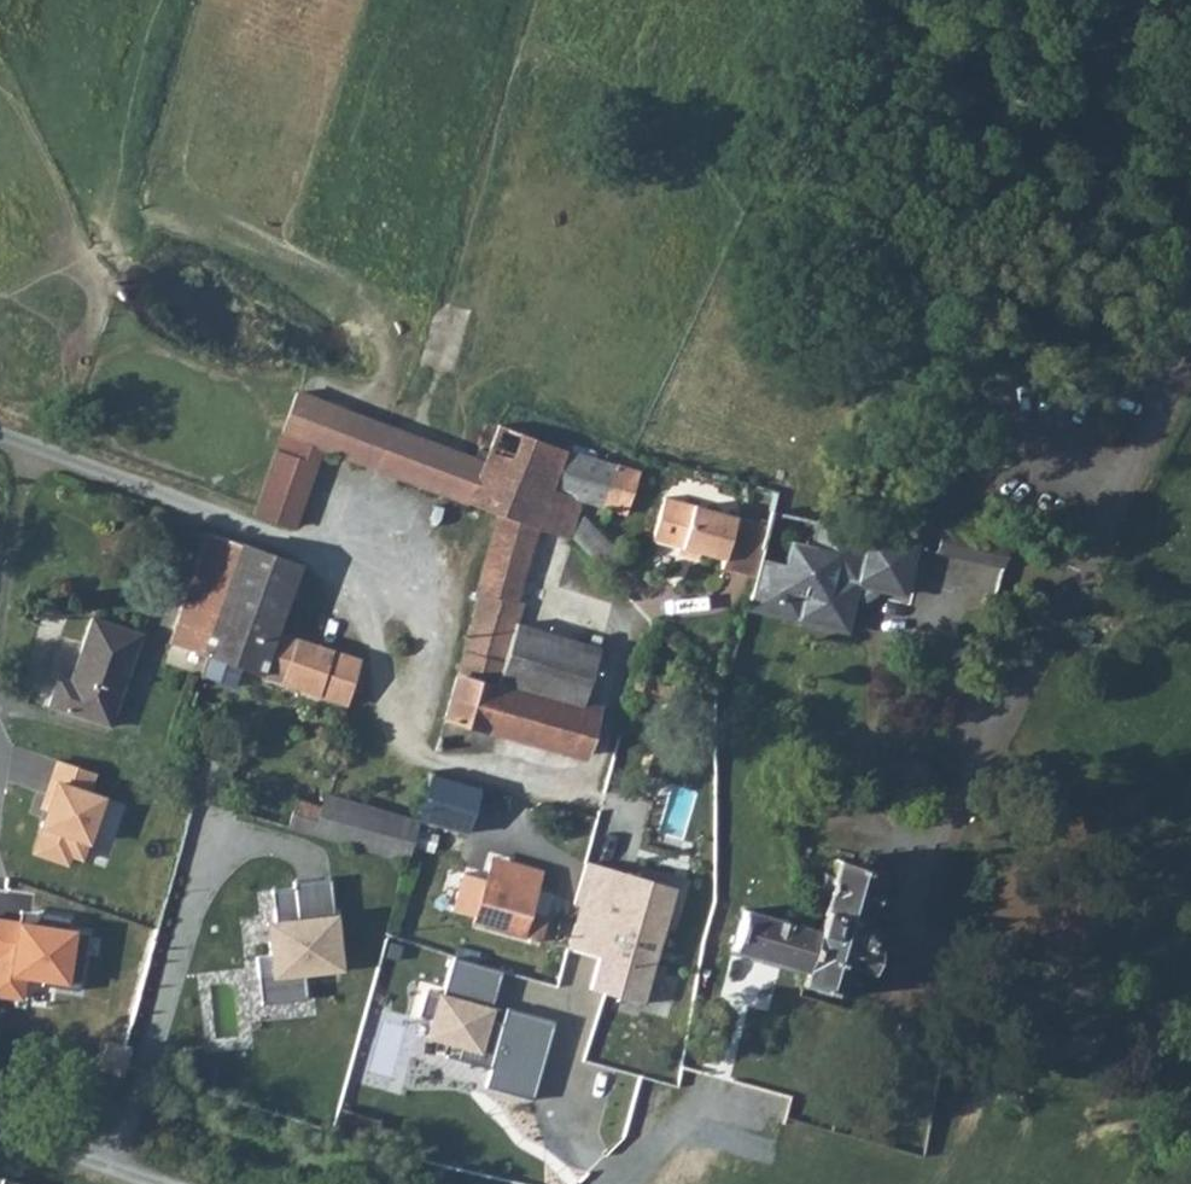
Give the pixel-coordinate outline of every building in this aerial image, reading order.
[(297,394),(257,514),(299,528),(324,449),(462,499),(473,502),(485,462),(439,445),(297,394)] [(468,655),(449,721),(573,754),(585,702),(503,681),(520,625),(524,610),(530,612),(550,543),(536,539),(539,530),(572,540),(583,499),(552,489),(565,446),(500,425),(485,462),(473,502),(503,512),(481,593),(484,594),(469,647),(468,655)] [(552,489),(583,499),(603,507),(605,505),(619,463),(565,446),(552,489)] [(720,582),(754,590),(764,559),(772,528),(673,498),(661,540),(727,560),(720,582)] [(772,528),(764,559),(813,570),(823,524),(776,514),(772,528)] [(754,590),(749,606),(844,629),(854,583),(900,594),(911,544),(902,544),(874,538),(862,535),(836,529),(823,524),(813,570),(764,559),(754,590)] [(208,535),(171,648),(209,660),(219,627),(246,547),(208,535)] [(954,536),(949,554),(1008,572),(1014,553),(954,536)] [(246,547),(219,627),(270,644),(274,634),(279,636),(303,566),(246,547)] [(70,677),(61,707),(121,724),(146,639),(99,625),(83,681),(70,677)] [(520,625),(503,681),(585,702),(597,660),(599,648),(520,625)] [(219,627),(209,660),(349,706),(364,663),(279,636),(274,634),(270,644),(219,627)] [(585,702),(573,754),(586,757),(605,685),(614,682),(618,666),(597,660),(585,702)] [(47,813),(33,854),(69,869),(73,860),(82,862),(106,797),(91,793),(99,775),(57,760),(40,808),(47,813)] [(434,771),(420,821),(470,834),(484,787),(434,771)] [(280,796),(272,823),(400,860),(408,863),(412,848),(416,833),(419,823),(329,798),(326,806),(281,793),(280,796)] [(416,833),(412,848),(433,853),(437,839),(416,833)] [(804,970),(801,986),(847,996),(854,968),(874,973),(880,947),(873,945),(878,927),(870,925),(883,872),(839,861),(834,877),(826,875),(820,897),(829,899),(822,930),(814,928),(804,970)] [(480,916),(478,924),(526,936),(542,941),(556,895),(537,890),(542,871),(509,862),(506,873),(491,870),(487,885),(480,916)] [(588,866),(578,906),(583,908),(595,911),(605,871),(588,866)] [(605,871),(595,911),(608,915),(625,920),(628,915),(639,880),(605,871)] [(480,916),(487,885),(464,878),(456,910),(480,916)] [(628,915),(625,920),(665,932),(675,889),(639,880),(628,915)] [(307,978),(345,974),(336,881),(297,885),(297,890),(274,892),(277,924),(271,924),(274,954),(260,955),(264,1001),(309,997),(307,978)] [(583,908),(571,949),(598,957),(608,915),(595,911),(583,908)] [(733,954),(804,970),(814,928),(743,911),(733,954)] [(598,957),(592,979),(608,982),(648,993),(665,932),(625,920),(608,915),(598,957)] [(555,1021),(506,1007),(501,1023),(496,1021),(499,1011),(493,1009),(504,974),(454,959),(444,995),(441,994),(427,990),(418,1017),(433,1021),(427,1040),(463,1051),(460,1060),(488,1068),(483,1084),(532,1098),(555,1021)]
